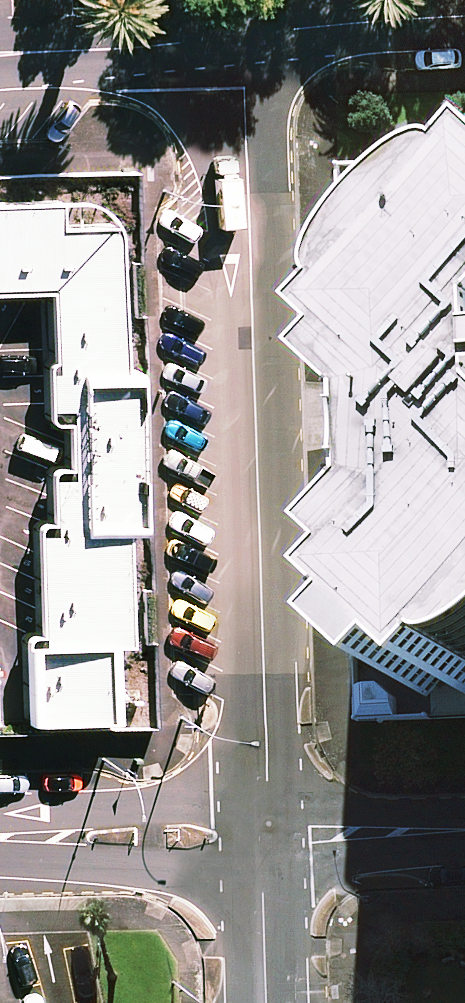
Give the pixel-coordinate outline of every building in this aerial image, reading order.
[(409,173),(393,180),(378,192),(365,208),(357,227),(352,245),(353,265),(357,285),(365,303),(375,317),(392,337),(399,345),(373,372),(394,393),(374,415),(408,447),(417,455),(421,542),(413,550),(379,585),(400,605),(379,628),(402,650),(383,673),(428,716),(449,694),(464,710),(464,172),(409,173)] [(115,236),(112,227),(57,228),(56,203),(0,205),(0,295),(47,293),(49,362),(45,364),(42,369),(44,419),(47,422),(51,424),(63,424),(65,469),(53,469),(48,472),(47,477),(48,522),(38,522),(34,525),(33,530),(36,635),(26,635),(21,640),(21,646),(23,724),(113,721),(111,647),(126,646),(123,534),(137,533),(132,370),(120,371),(115,236)] [(417,455),(408,447),(363,448),(366,551),(413,550),(421,542),(417,455)]
